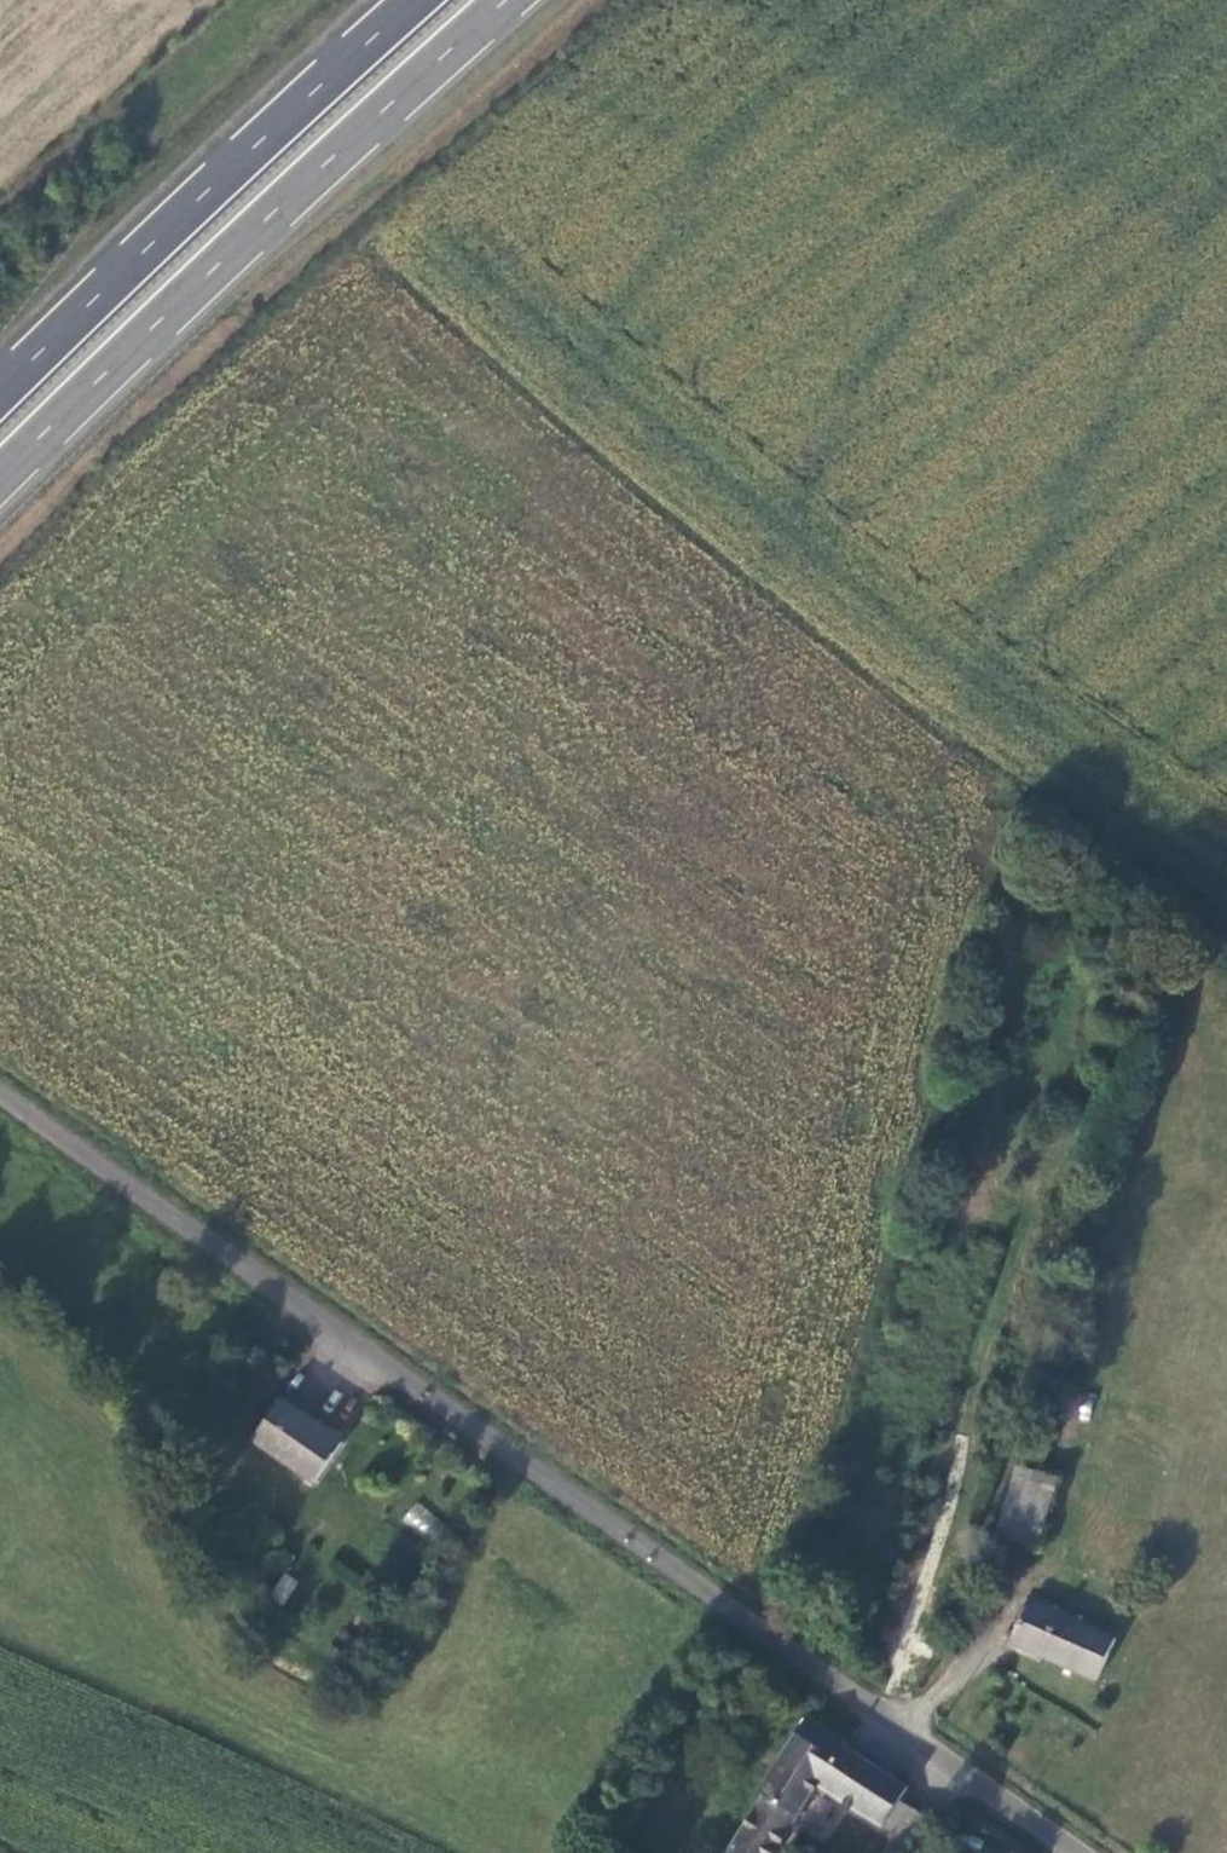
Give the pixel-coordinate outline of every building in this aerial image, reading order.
[(259,1444),(316,1484),(344,1443),(286,1404),(259,1444)] [(1015,1542),(1039,1549),(1059,1480),(1035,1472),(1015,1542)] [(403,1517),(432,1542),(447,1525),(417,1500),(403,1517)] [(283,1605),(297,1582),(283,1573),(268,1596),(283,1605)] [(1100,1682),(1120,1638),(1034,1600),(1014,1641),(1100,1682)] [(806,1717),(759,1792),(766,1794),(728,1852),(779,1852),(821,1787),(896,1836),(913,1809),(899,1801),(906,1786),(842,1746),(846,1740),(806,1717)]
